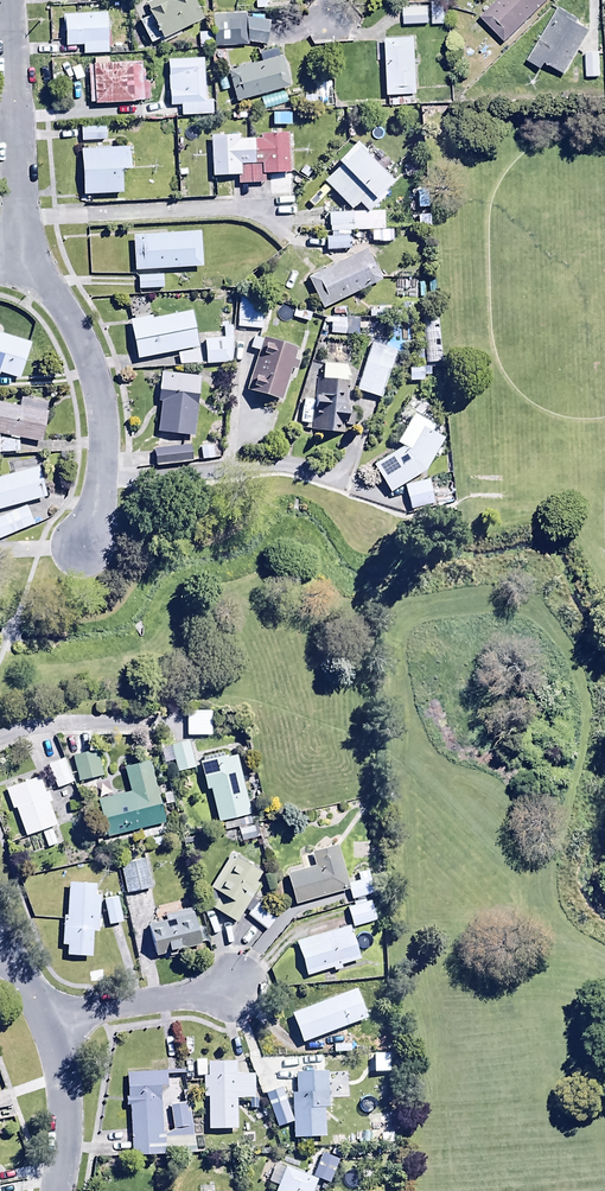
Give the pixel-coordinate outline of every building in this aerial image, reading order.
[(160,39),(201,19),(192,0),(156,0),(145,6),(149,16),(138,21),(149,43),(160,38),(160,39)] [(546,0),(498,0),(479,19),(503,43),(546,0)] [(446,7),(430,8),(431,26),(447,25),(446,7)] [(403,9),(403,26),(427,26),(427,9),(403,9)] [(576,21),(557,9),(526,62),(539,71),(544,64),(563,76),(589,33),(574,24),(576,21)] [(105,14),(61,16),(62,21),(63,21),(64,46),(58,46),(58,58),(108,54),(107,48),(111,47),(110,30),(106,31),(105,14)] [(245,14),(212,15),(213,48),(246,47),(246,44),(265,47),(268,22),(245,19),(245,14)] [(209,33),(198,33),(198,49),(209,49),(209,33)] [(415,38),(382,39),(384,98),(418,96),(415,38)] [(258,55),(260,63),(227,72),(235,103),(289,88),(281,57),(279,58),(276,50),(258,55)] [(598,54),(584,54),(585,78),(599,78),(598,54)] [(203,59),(167,60),(168,107),(180,106),(180,116),(212,115),(211,101),(204,101),(203,59)] [(92,103),(92,105),(149,101),(148,83),(143,83),(143,70),(141,71),(140,62),(107,64),(107,60),(93,61),(94,65),(91,65),(92,76),(87,76),(89,104),(92,103)] [(80,129),(81,142),(105,141),(105,128),(80,129)] [(239,136),(210,138),(212,178),(237,177),(237,186),(264,185),(263,176),(289,175),(288,135),(248,136),(248,140),(239,141),(239,136)] [(337,168),(322,183),(350,211),(357,204),(366,213),(385,194),(383,192),(390,185),(363,157),(366,154),(355,144),(334,165),(337,168)] [(127,148),(79,150),(81,198),(121,196),(120,172),(129,172),(127,148)] [(384,213),(328,216),(329,234),(385,231),(384,213)] [(131,238),(134,273),(201,269),(199,234),(131,238)] [(325,239),(326,252),(350,250),(349,238),(325,239)] [(306,278),(321,311),(380,283),(365,251),(306,278)] [(137,277),(137,291),(163,290),(163,277),(137,277)] [(269,325),(272,294),(236,291),(234,318),(237,318),(237,322),(269,325)] [(152,320),(151,317),(127,321),(135,362),(197,349),(190,312),(152,320)] [(437,317),(422,318),(427,364),(441,363),(437,317)] [(324,325),(330,325),(330,335),(357,336),(358,319),(324,318),(324,325)] [(221,328),(221,341),(204,342),(204,366),(231,365),(230,327),(221,328)] [(17,381),(29,345),(0,336),(0,375),(17,381)] [(249,350),(258,353),(245,393),(279,403),(289,370),(295,372),(298,363),(291,361),(295,351),(262,340),(252,338),(249,350)] [(395,352),(370,344),(355,392),(380,400),(395,352)] [(199,354),(177,356),(178,366),(200,365),(199,354)] [(353,416),(344,415),(347,367),(322,365),(321,382),(315,381),(312,433),(343,435),(344,427),(352,427),(353,416)] [(408,369),(408,383),(423,383),(423,369),(408,369)] [(156,403),(160,403),(157,434),(193,438),(199,378),(159,374),(156,403)] [(19,409),(0,405),(0,436),(40,444),(48,402),(21,397),(19,409)] [(396,445),(402,449),(372,468),(389,495),(424,474),(442,441),(430,434),(434,428),(413,416),(396,445)] [(18,454),(18,442),(0,440),(0,454),(18,454)] [(152,451),(154,468),(191,463),(189,446),(152,451)] [(211,447),(200,447),(200,462),(211,462),(211,447)] [(46,498),(38,468),(0,478),(0,511),(46,498)] [(404,487),(410,511),(433,505),(427,481),(404,487)] [(33,525),(26,508),(0,518),(0,539),(33,525)] [(95,752),(71,758),(77,783),(102,777),(95,752)] [(253,781),(242,784),(234,752),(201,759),(202,764),(199,764),(205,792),(209,791),(217,823),(249,816),(245,800),(257,797),(253,781)] [(63,760),(47,767),(57,790),(72,784),(63,760)] [(97,802),(107,839),(163,825),(148,764),(125,770),(130,793),(97,802)] [(47,793),(44,794),(38,778),(3,790),(11,811),(15,810),(24,835),(28,833),(28,836),(55,827),(47,804),(50,803),(47,793)] [(52,831),(41,834),(46,849),(56,845),(52,831)] [(285,876),(294,906),(347,891),(350,901),(373,894),(367,873),(356,876),(358,883),(347,886),(335,847),(310,855),(314,867),(285,876)] [(261,873),(230,855),(209,890),(218,895),(210,909),(237,925),(246,910),(248,912),(246,915),(265,931),(279,915),(260,899),(257,902),(252,899),(261,883),(256,881),(261,873)] [(146,862),(120,866),(125,895),(151,890),(146,862)] [(94,887),(69,885),(66,916),(63,916),(60,947),(66,947),(65,956),(89,958),(91,933),(96,933),(99,897),(94,897),(94,887)] [(116,898),(102,901),(107,927),(121,924),(116,898)] [(348,908),(353,927),(375,921),(370,903),(348,908)] [(150,926),(147,926),(155,958),(201,947),(191,910),(149,920),(150,926)] [(347,928),(295,945),(306,979),(332,970),(333,973),(340,971),(339,967),(359,961),(347,928)] [(290,1017),(301,1045),(365,1021),(355,992),(290,1017)] [(203,1100),(207,1100),(207,1133),(236,1133),(236,1100),(253,1100),(253,1077),(235,1077),(235,1066),(207,1066),(207,1079),(203,1079),(203,1100)] [(194,1138),(188,1105),(169,1107),(172,1133),(163,1136),(162,1100),(167,1090),(166,1072),(126,1074),(130,1158),(195,1154),(194,1138)] [(327,1110),(326,1073),(294,1075),(295,1096),(291,1096),(293,1141),(325,1140),(323,1110),(327,1110)] [(280,1107),(271,1081),(260,1084),(269,1110),(280,1107)] [(322,1155),(313,1178),(331,1185),(339,1161),(322,1155)] [(317,1183),(275,1166),(268,1184),(277,1187),(276,1190),(314,1190),(317,1183)]
